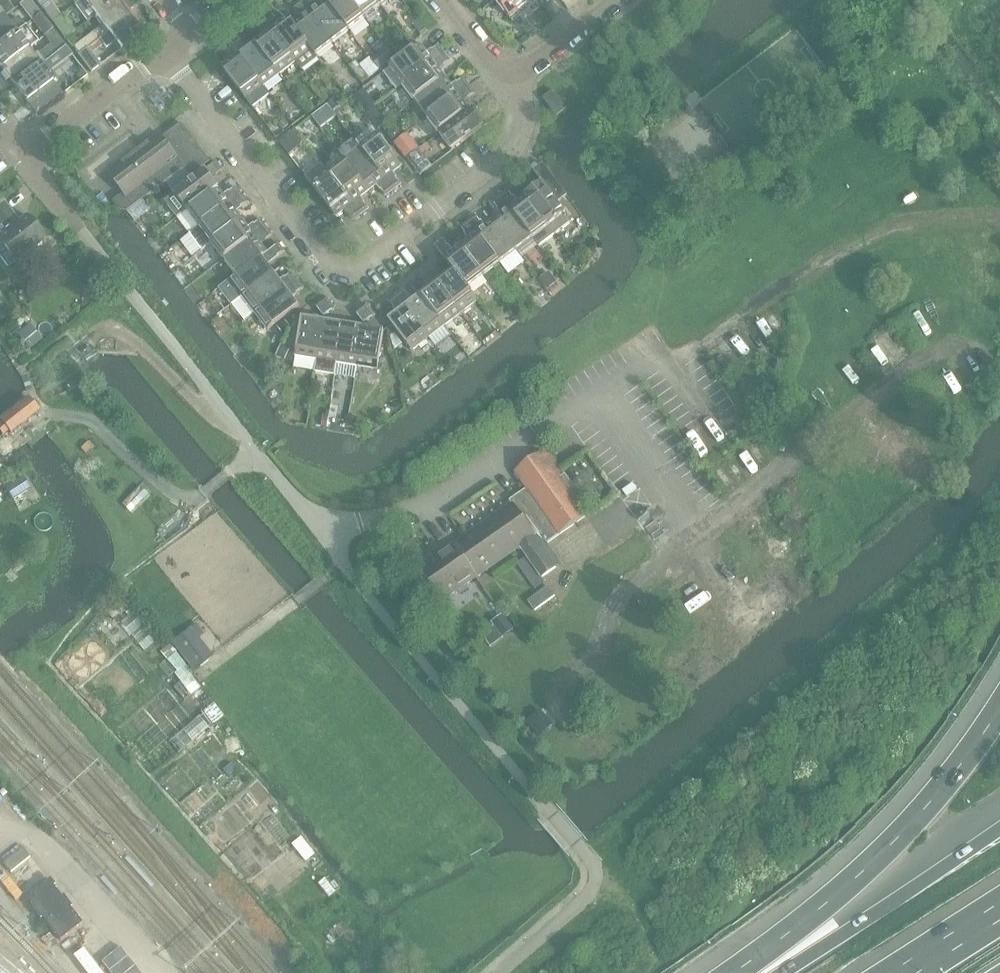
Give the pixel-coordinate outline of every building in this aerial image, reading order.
[(4,17),(12,11),(4,0),(0,0),(0,20),(4,17)] [(40,15),(42,14),(31,0),(26,0),(19,5),(32,21),(40,15)] [(134,14),(124,0),(118,0),(96,17),(102,25),(73,48),(79,56),(134,14)] [(75,6),(87,23),(96,17),(118,0),(83,0),(76,5),(75,6)] [(324,0),(322,0),(315,5),(311,0),(301,0),(299,1),(332,43),(348,31),(324,0)] [(364,19),(350,0),(324,0),(348,31),(364,19)] [(376,0),(350,0),(364,19),(381,6),(376,0)] [(494,1),(509,20),(525,7),(531,14),(543,4),(540,0),(496,0),(494,1)] [(315,56),(332,43),(299,1),(292,7),(300,17),(291,24),(315,56)] [(53,6),(45,13),(53,23),(61,17),(53,6)] [(79,56),(78,56),(90,73),(100,65),(91,53),(102,45),(106,49),(115,42),(121,50),(147,31),(134,14),(79,56)] [(44,37),(53,30),(40,15),(32,21),(44,37)] [(270,15),(263,20),(295,63),(302,71),(317,59),(315,56),(291,24),(287,19),(279,25),(270,15)] [(24,27),(17,18),(9,24),(4,17),(0,20),(0,45),(24,27)] [(61,17),(53,23),(65,40),(66,39),(74,33),(61,17)] [(279,75),(295,63),(263,20),(255,26),(264,36),(255,43),(279,75)] [(427,32),(421,24),(418,21),(412,25),(421,37),(427,32)] [(36,43),(24,27),(0,45),(0,68),(1,69),(36,43)] [(53,55),(65,46),(53,30),(44,37),(51,45),(37,55),(36,53),(32,56),(28,50),(36,44),(36,43),(1,69),(13,85),(44,62),(53,55)] [(279,75),(255,43),(247,50),(239,39),(230,45),(263,87),(279,75)] [(428,54),(421,44),(382,73),(395,90),(401,85),(443,54),(438,46),(428,54)] [(230,45),(222,51),(230,62),(222,69),(246,100),(251,108),(268,95),(263,87),(230,45)] [(65,46),(60,50),(66,58),(71,55),(65,46)] [(378,70),(394,58),(387,49),(371,61),(378,70)] [(414,101),(446,77),(439,68),(449,61),(443,54),(401,85),(414,101)] [(87,74),(73,56),(68,60),(82,79),(87,74)] [(369,77),(356,61),(350,66),(362,82),(369,77)] [(61,95),(52,82),(57,78),(44,62),(13,85),(35,115),(61,95)] [(426,118),(468,86),(463,78),(452,86),(446,77),(414,101),(426,118)] [(438,134),(470,110),(464,101),(474,93),(468,86),(426,118),(438,134)] [(363,89),(353,97),(365,112),(373,106),(375,105),(363,89)] [(553,91),(542,98),(555,117),(566,109),(553,91)] [(327,104),(332,110),(338,106),(333,99),(327,104)] [(312,118),(320,129),(336,116),(332,111),(328,106),(312,118)] [(373,106),(365,112),(371,120),(379,114),(373,106)] [(451,151),(482,127),(470,110),(438,134),(451,151)] [(285,120),(278,125),(283,130),(289,126),(285,120)] [(169,147),(188,133),(181,124),(162,138),(169,147)] [(276,140),(284,134),(278,127),(270,132),(276,140)] [(372,129),(355,142),(360,148),(392,190),(400,184),(392,173),(401,167),(377,135),(372,129)] [(394,129),(387,135),(393,142),(400,137),(394,129)] [(176,157),(195,143),(188,133),(169,147),(176,157)] [(407,133),(393,143),(405,158),(408,156),(418,149),(419,148),(407,133)] [(185,168),(183,166),(176,157),(169,147),(162,138),(159,134),(146,144),(107,173),(123,194),(113,202),(120,211),(126,212),(183,169),(185,168)] [(183,166),(202,152),(195,143),(176,157),(183,166)] [(385,196),(392,190),(360,148),(344,161),(368,192),(377,185),(385,196)] [(418,149),(408,156),(408,157),(417,168),(421,174),(431,166),(418,149)] [(190,177),(209,163),(202,152),(183,166),(185,168),(183,169),(190,177)] [(359,198),(368,192),(344,161),(328,173),(360,215),(367,209),(359,198)] [(210,166),(165,200),(178,217),(186,211),(218,187),(211,178),(222,170),(216,162),(210,166)] [(360,215),(328,173),(321,164),(304,177),(335,217),(345,210),(352,221),(360,215)] [(554,177),(543,185),(557,203),(567,196),(554,177)] [(571,222),(557,203),(543,185),(541,182),(524,195),(555,235),(571,222)] [(198,227),(241,195),(235,187),(224,195),(218,187),(186,211),(198,227)] [(555,235),(524,195),(516,201),(508,191),(500,197),(531,239),(533,238),(539,247),(555,235)] [(198,227),(190,233),(202,250),(210,244),(242,219),(235,210),(246,202),(241,195),(198,227)] [(515,251),(531,239),(500,197),(492,203),(500,213),(491,219),(515,251)] [(8,267),(14,263),(44,240),(26,216),(17,223),(2,203),(0,204),(0,258),(8,267)] [(515,251),(491,219),(483,226),(476,216),(468,222),(499,263),(515,251)] [(223,260),(265,228),(260,220),(249,228),(242,219),(210,244),(223,260)] [(482,277),(499,263),(468,222),(459,228),(467,238),(458,245),(482,277)] [(235,276),(267,251),(261,243),(271,235),(265,228),(223,260),(235,276)] [(482,277),(458,245),(451,250),(443,240),(434,247),(452,271),(453,270),(467,288),(482,277)] [(235,276),(219,288),(231,305),(242,297),(273,273),(266,264),(273,259),(277,256),(283,251),(278,244),(268,252),(267,251),(235,276)] [(453,270),(452,271),(445,276),(437,265),(428,271),(461,314),(478,301),(467,288),(453,270)] [(444,327),(461,314),(428,271),(421,277),(429,288),(420,295),(444,327)] [(254,313),(297,281),(291,273),(280,282),(273,273),(242,297),(254,313)] [(539,280),(547,291),(556,284),(548,273),(539,280)] [(297,281),(254,313),(267,330),(298,306),(291,297),(302,288),(297,281)] [(404,290),(396,296),(428,339),(435,348),(451,335),(444,327),(420,295),(412,301),(404,290)] [(411,352),(428,339),(396,296),(388,302),(397,312),(387,320),(411,352)] [(318,312),(330,303),(325,297),(314,306),(318,312)] [(323,318),(334,309),(330,303),(318,312),(323,318)] [(358,318),(370,309),(366,303),(354,312),(358,318)] [(370,309),(358,318),(363,324),(375,315),(370,309)] [(314,372),(322,321),(301,317),(293,369),(314,372)] [(282,333),(291,327),(286,321),(277,328),(282,333)] [(334,375),(336,363),(342,324),(322,321),(314,372),(334,375)] [(29,324),(17,334),(30,350),(43,340),(29,324)] [(356,367),(362,327),(342,324),(336,363),(356,367)] [(377,370),(383,331),(362,327),(356,367),(377,370)] [(282,344),(276,356),(285,360),(290,348),(282,344)] [(0,423),(0,433),(3,437),(8,432),(10,434),(13,432),(38,411),(27,396),(0,419),(0,423)] [(355,430),(357,418),(348,417),(347,429),(355,430)] [(0,438),(0,455),(3,460),(16,450),(10,441),(13,438),(10,434),(8,432),(3,437),(2,436),(0,438)] [(90,443),(82,449),(87,455),(94,448),(90,443)] [(546,544),(591,513),(547,450),(515,473),(533,497),(515,509),(512,505),(420,569),(442,601),(519,547),(541,578),(556,568),(534,537),(539,533),(546,544)] [(22,478),(4,490),(12,501),(30,489),(22,478)] [(208,661),(194,642),(199,637),(204,634),(197,625),(192,628),(173,643),(194,671),(208,661)] [(301,837),(292,845),(306,861),(315,854),(301,837)] [(41,873),(22,848),(2,864),(20,888),(41,873)] [(51,883),(29,898),(60,941),(82,926),(51,883)] [(76,957),(88,972),(102,972),(85,950),(76,957)]
